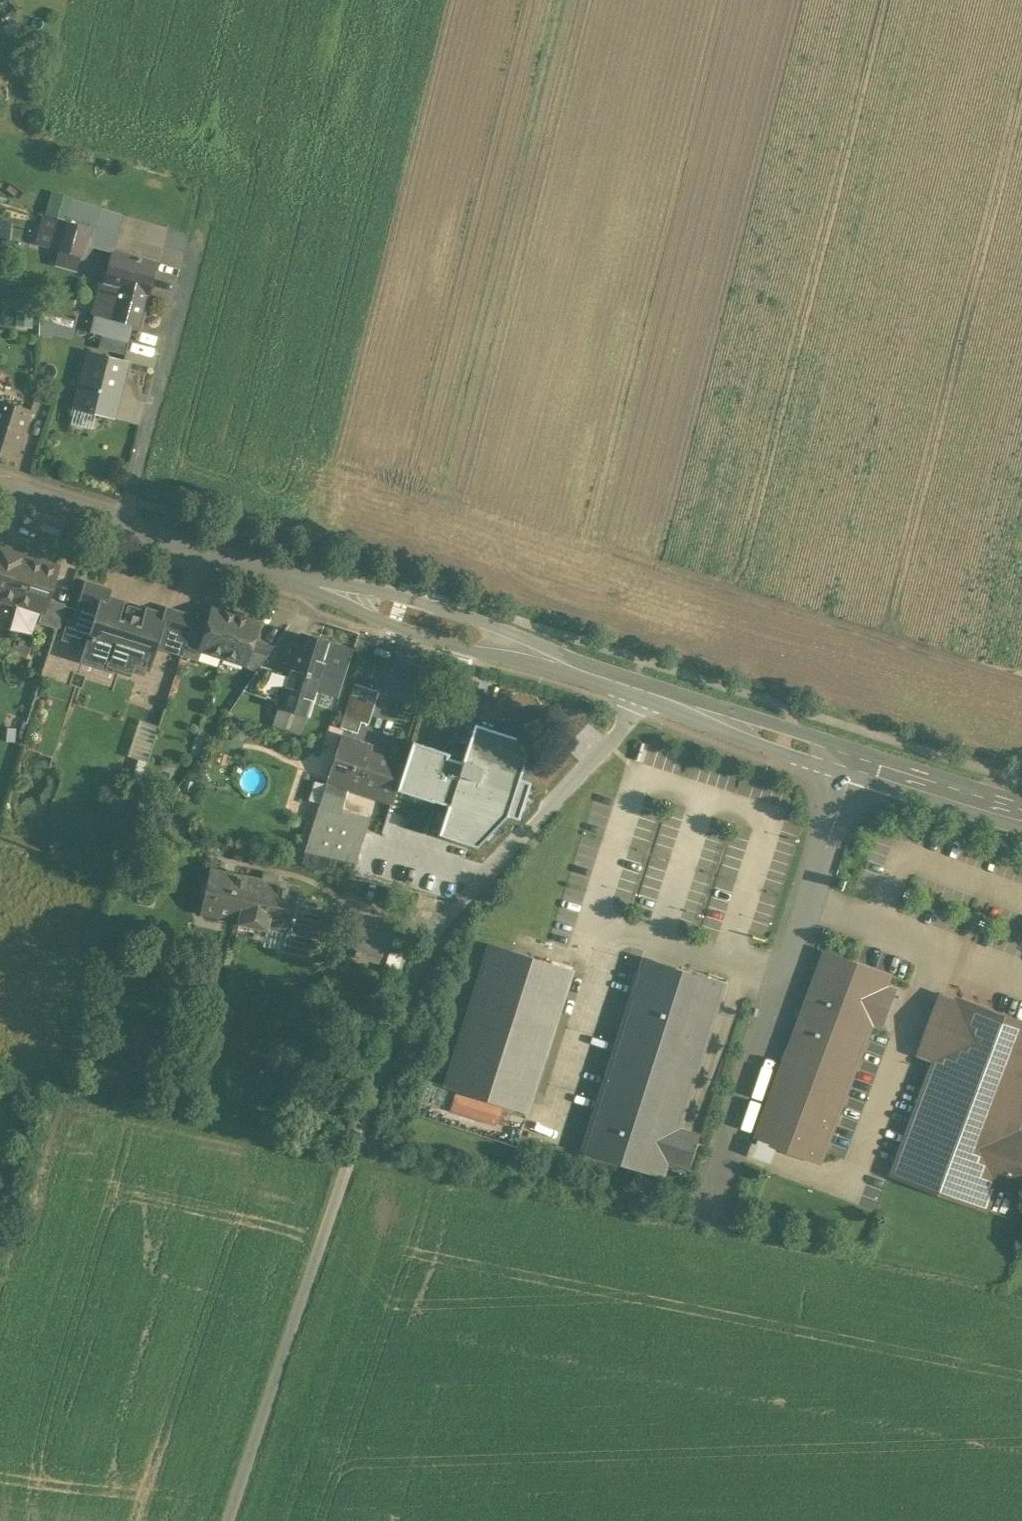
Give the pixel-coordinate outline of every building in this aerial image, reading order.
[(89,227),(39,213),(38,214),(46,216),(38,245),(59,251),(59,250),(81,256),(85,244),(89,227)] [(113,249),(114,249),(118,235),(89,227),(85,244),(113,252),(113,249)] [(158,261),(136,255),(114,249),(113,249),(113,252),(96,314),(106,317),(134,324),(137,324),(145,293),(149,294),(158,261)] [(77,271),(81,256),(59,250),(59,251),(55,265),(77,271)] [(19,309),(18,325),(34,326),(35,310),(19,309)] [(74,320),(42,311),(40,318),(72,327),(74,320)] [(96,314),(91,332),(102,335),(106,317),(96,314)] [(134,324),(106,317),(102,335),(129,342),(134,324)] [(129,342),(102,335),(99,348),(126,355),(129,342)] [(128,362),(90,352),(76,409),(114,418),(128,362)] [(0,402),(0,458),(15,462),(30,411),(0,402)] [(0,549),(0,597),(15,602),(29,558),(0,549)] [(58,567),(29,558),(15,602),(42,611),(44,611),(48,598),(58,567)] [(112,591),(84,582),(67,637),(89,644),(104,597),(109,599),(112,591)] [(109,599),(104,597),(89,644),(85,658),(110,666),(111,665),(128,670),(134,653),(140,656),(140,655),(150,659),(155,643),(163,616),(145,610),(140,624),(137,623),(139,616),(126,612),(124,619),(120,618),(125,603),(109,599)] [(65,603),(48,598),(44,611),(42,611),(39,622),(57,628),(65,603)] [(207,626),(200,649),(201,649),(223,656),(236,614),(213,607),(207,626)] [(195,618),(170,610),(167,617),(163,616),(155,643),(184,652),(194,622),(195,618)] [(259,622),(236,614),(223,656),(246,663),(253,641),(259,622)] [(207,626),(194,622),(184,652),(183,656),(197,660),(201,649),(200,649),(207,626)] [(280,703),(278,707),(308,716),(317,689),(331,644),(301,635),(296,650),(293,660),(289,675),(280,703)] [(273,647),(253,641),(246,663),(248,668),(257,671),(261,665),(273,647)] [(349,650),(331,644),(317,689),(335,695),(349,650)] [(289,675),(261,665),(257,671),(243,690),(280,703),(289,675)] [(380,691),(355,683),(340,727),(358,733),(361,722),(369,724),(380,691)] [(302,735),(308,716),(278,707),(273,725),(302,735)] [(141,719),(130,754),(148,760),(160,724),(141,719)] [(530,742),(475,724),(474,725),(472,724),(469,731),(472,732),(451,798),(439,834),(477,846),(493,829),(494,829),(507,815),(530,742)] [(372,746),(341,736),(327,781),(347,787),(349,781),(378,791),(376,796),(392,802),(393,802),(397,789),(396,789),(404,764),(370,752),(372,746)] [(464,758),(412,741),(404,764),(396,789),(397,789),(414,795),(416,787),(433,793),(451,798),(464,758)] [(327,781),(319,805),(340,810),(347,787),(327,781)] [(414,795),(397,789),(393,802),(392,802),(387,820),(421,832),(433,793),(416,787),(414,795)] [(340,810),(319,805),(305,851),(355,862),(362,841),(366,829),(367,829),(371,817),(340,810)] [(421,832),(387,820),(382,834),(390,836),(417,845),(421,832)] [(367,829),(366,829),(362,841),(387,849),(390,836),(382,834),(367,829)] [(362,841),(355,862),(350,878),(438,897),(447,868),(387,849),(362,841)] [(238,922),(248,877),(210,869),(200,914),(238,922)] [(298,888),(248,877),(238,922),(286,933),(288,933),(294,906),(298,888)] [(326,913),(294,906),(288,933),(286,933),(282,951),(316,958),(325,920),(326,913)] [(392,939),(359,930),(353,952),(386,961),(392,939)] [(406,943),(392,939),(386,961),(383,972),(397,976),(406,943)] [(572,971),(491,945),(446,1086),(527,1112),(572,971)] [(833,955),(827,953),(758,1138),(760,1139),(779,1146),(822,1162),(874,1024),(888,986),(891,977),(833,955)] [(727,984),(645,957),(583,1151),(665,1177),(670,1162),(678,1137),(727,984)] [(888,986),(874,1024),(882,1027),(896,989),(888,986)] [(920,1054),(936,1060),(958,1002),(942,996),(920,1054)] [(893,1175),(988,1210),(998,1186),(1018,1131),(1021,1121),(1021,1023),(959,999),(958,1002),(936,1060),(893,1175)] [(1018,1131),(998,1186),(1021,1195),(1021,1132),(1018,1131)] [(678,1137),(670,1162),(690,1169),(698,1143),(678,1137)] [(773,1163),(779,1146),(760,1139),(754,1156),(773,1163)]
